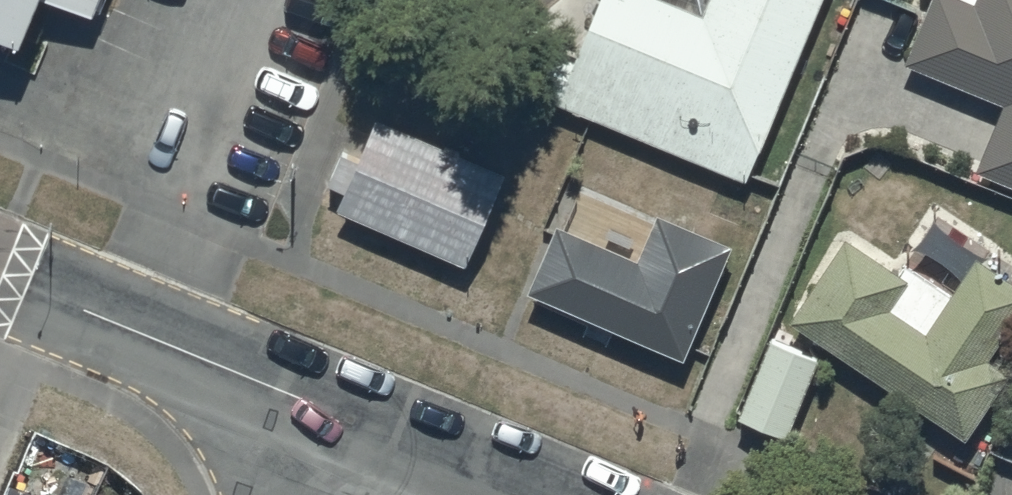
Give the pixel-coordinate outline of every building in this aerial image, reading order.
[(27,23),(36,0),(0,0),(0,12),(27,23)] [(818,0),(595,0),(557,96),(748,173),(818,0)] [(907,52),(1006,93),(976,165),(1011,180),(1011,0),(929,0),(907,52)] [(378,109),(338,200),(464,257),(505,167),(378,109)] [(734,236),(660,205),(640,250),(558,215),(529,286),(686,351),(734,236)] [(794,313),(966,431),(1011,365),(990,350),(1011,318),(1011,274),(977,250),(928,322),(892,297),(911,270),(849,228),(794,313)] [(788,429),(818,349),(769,328),(738,410),(788,429)]
